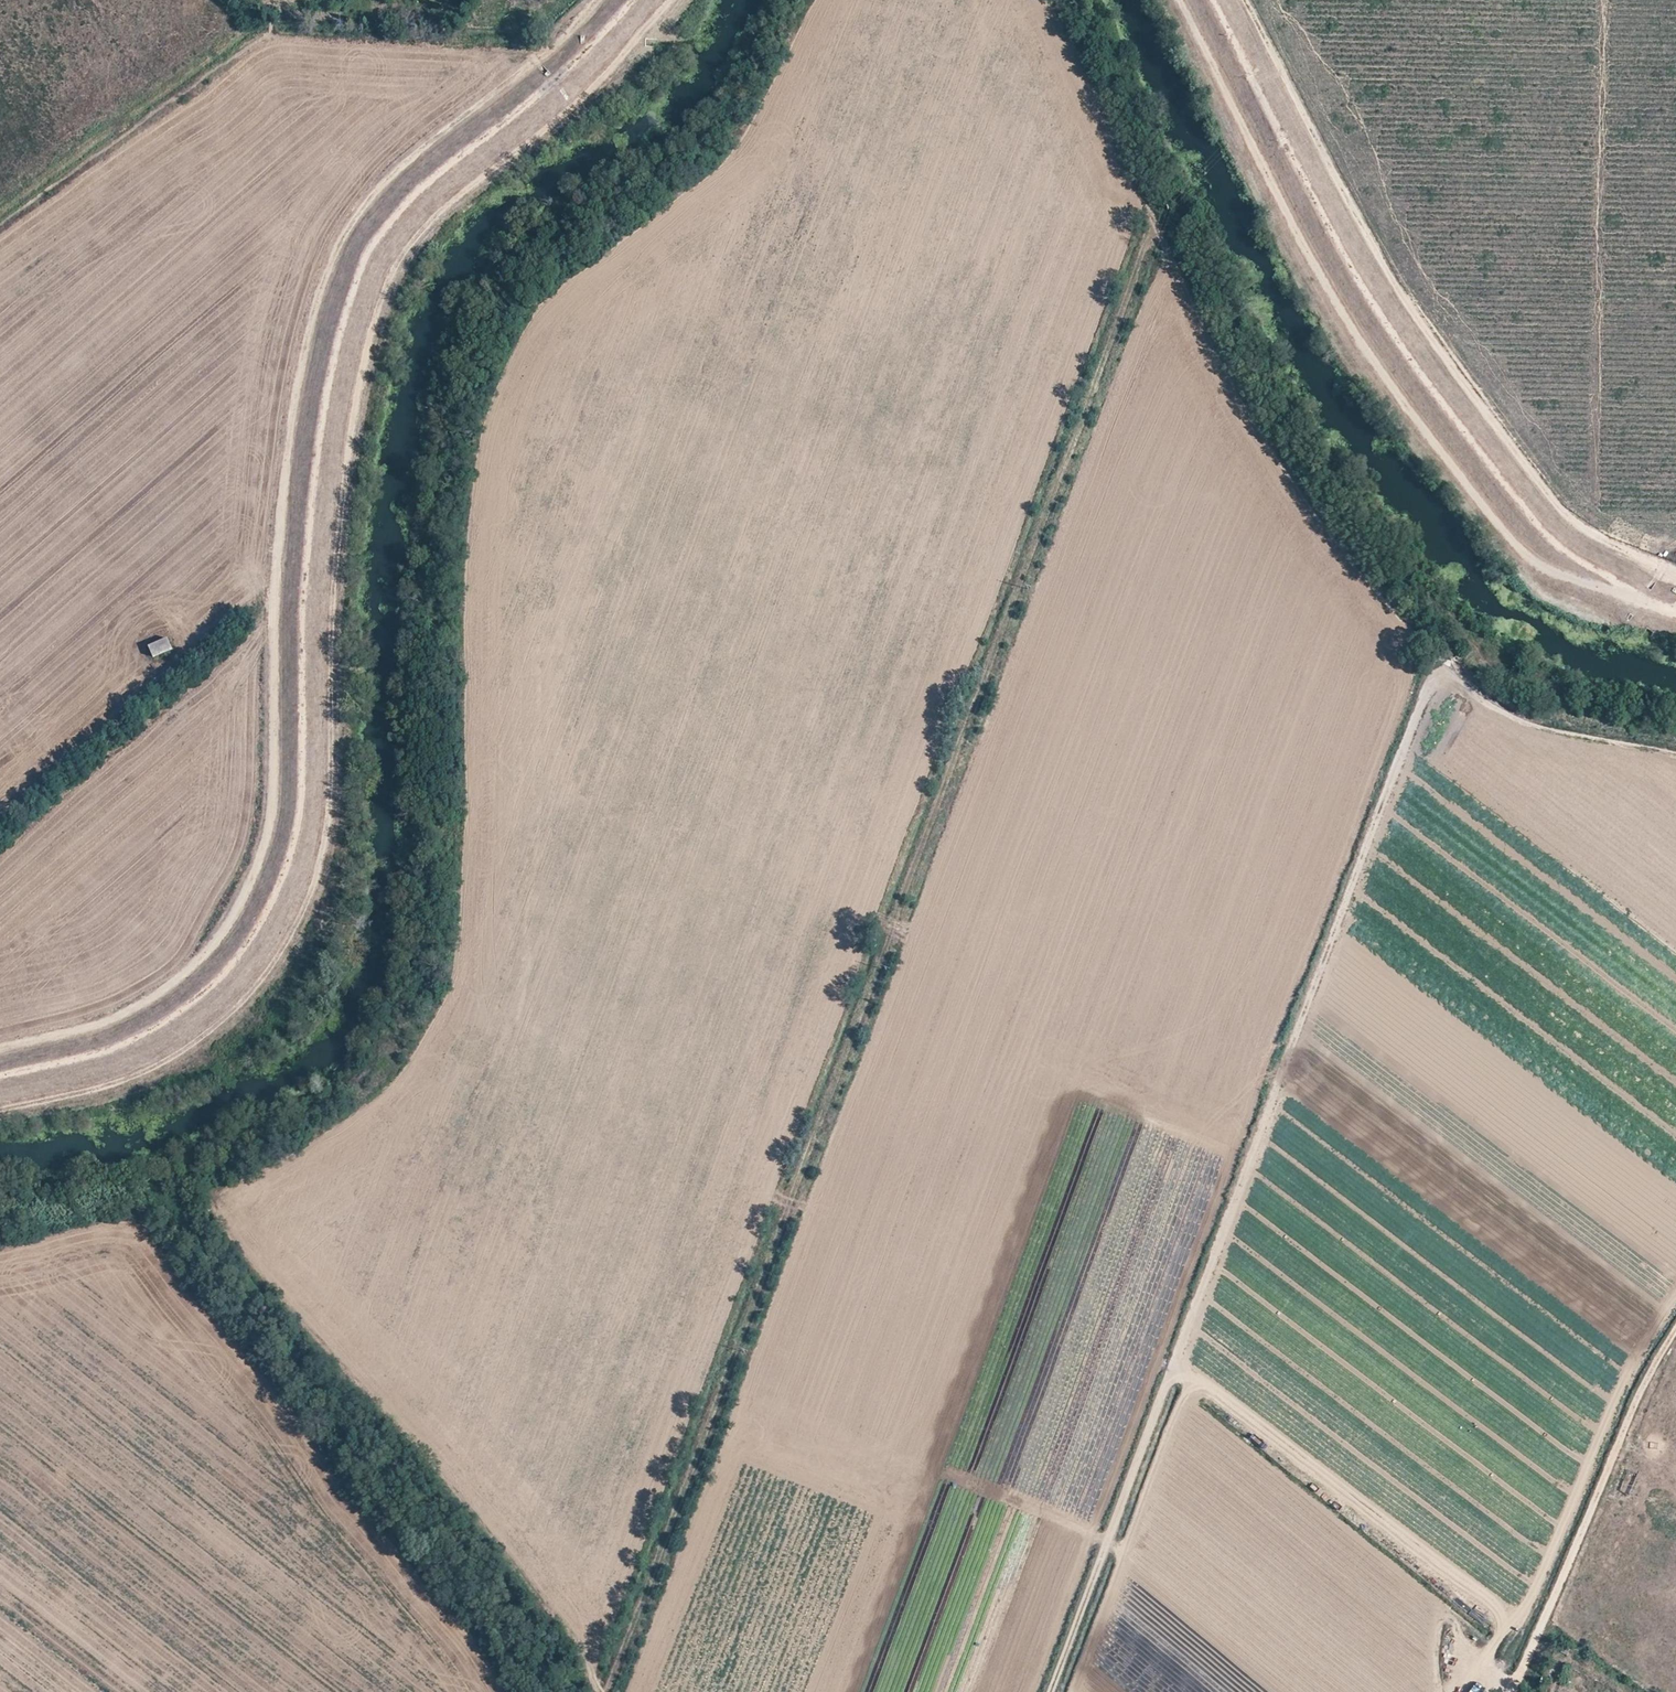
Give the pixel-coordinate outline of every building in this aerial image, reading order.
[(581,45),(596,45),(596,35),(581,35),(581,45)] [(168,635),(148,644),(154,656),(174,648),(168,635)] [(1474,1605),(1469,1614),(1483,1622),(1488,1614),(1474,1605)]
